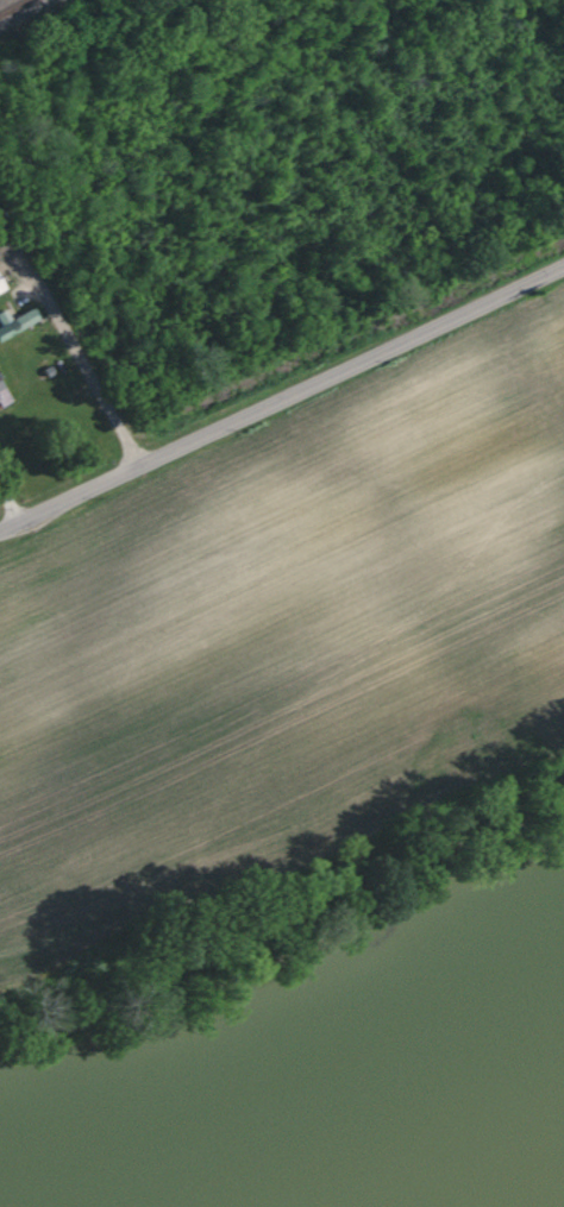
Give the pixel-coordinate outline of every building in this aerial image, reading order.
[(18,294),(0,303),(0,266),(2,265),(18,294)] [(10,345),(0,330),(0,322),(31,302),(44,322),(10,345)] [(17,398),(0,409),(0,373),(17,398)]
